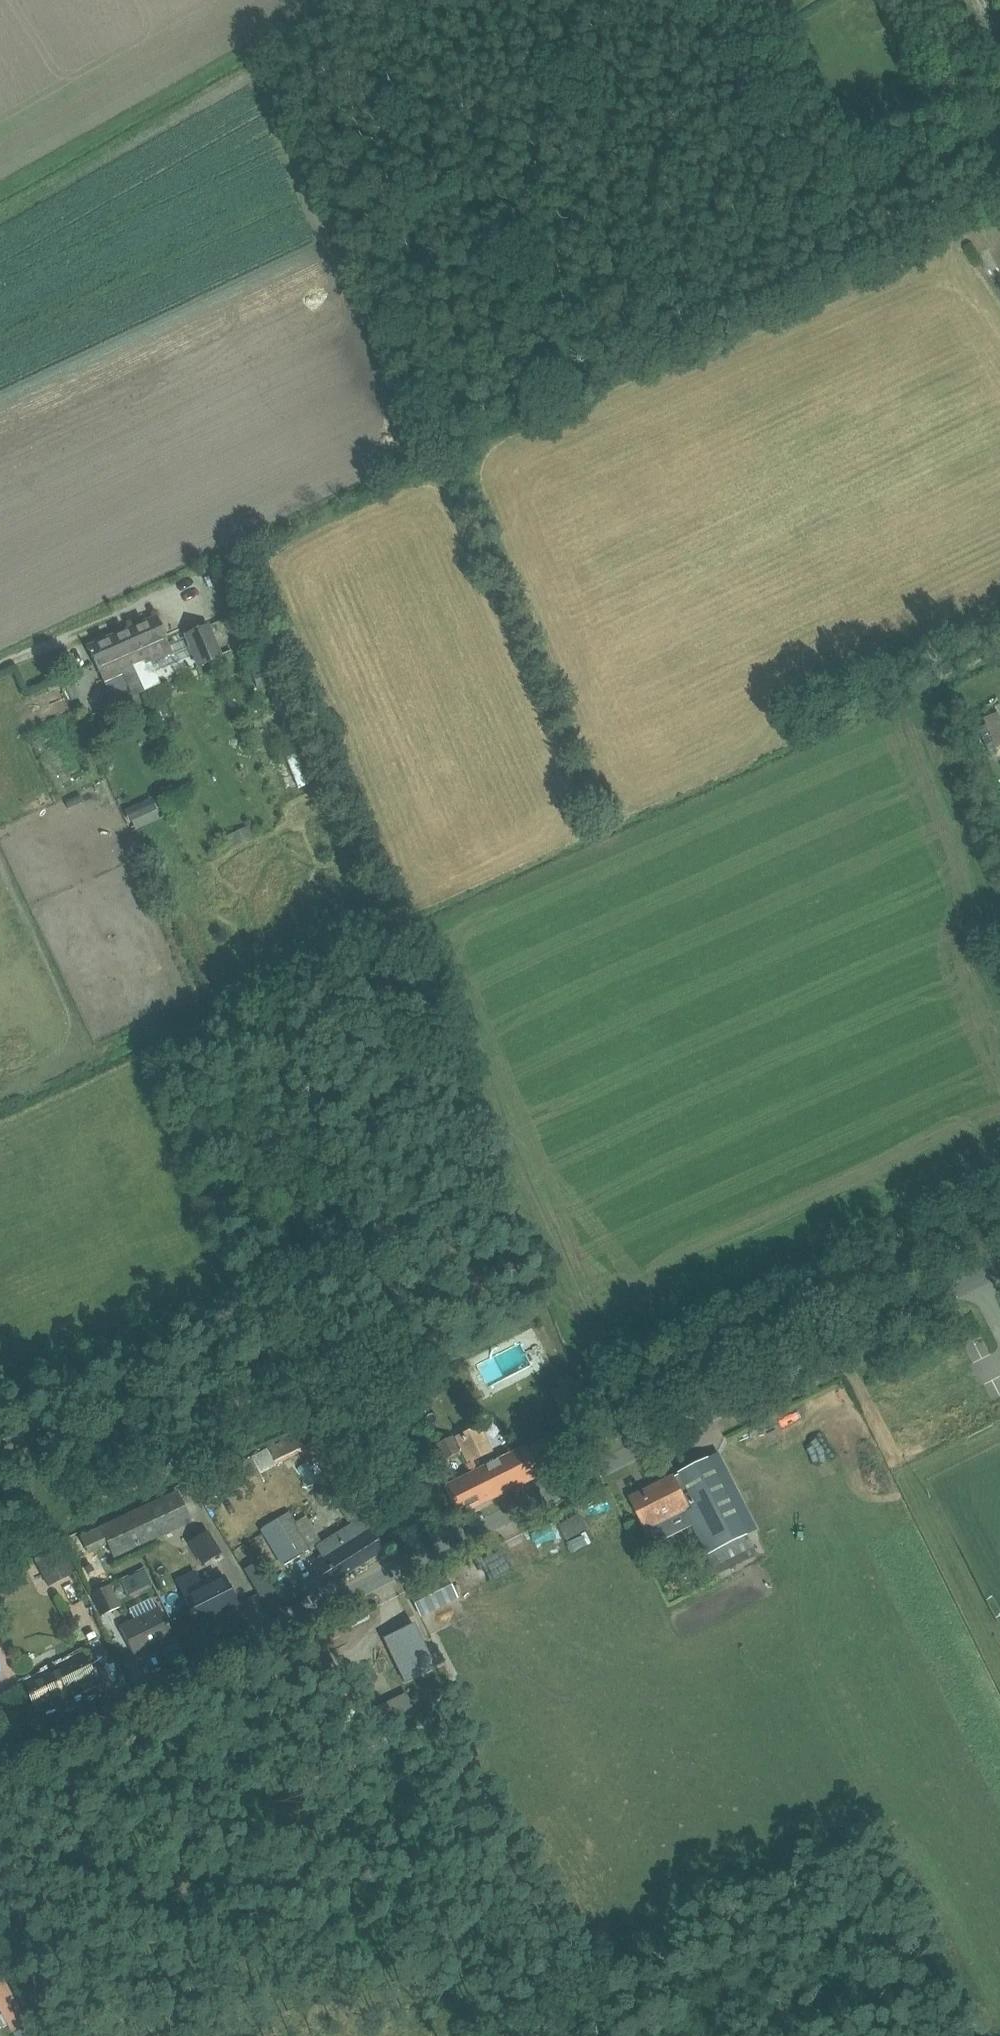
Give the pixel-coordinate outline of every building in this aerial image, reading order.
[(88,647),(104,683),(122,675),(121,672),(144,662),(145,665),(172,654),(156,618),(88,647)] [(222,658),(217,646),(209,627),(186,637),(199,667),(222,658)] [(269,685),(265,674),(263,668),(261,669),(251,673),(257,689),(269,685)] [(986,727),(979,730),(989,754),(996,751),(986,727)] [(294,755),(285,759),(296,788),(306,784),(294,755)] [(104,768),(104,769),(104,770),(104,771),(105,771),(105,772),(106,772),(107,773),(108,773),(109,773),(110,773),(111,773),(111,772),(112,772),(112,771),(113,771),(113,770),(113,769),(113,768),(113,767),(113,766),(112,765),(111,764),(110,764),(109,763),(108,763),(108,764),(107,764),(106,764),(105,765),(104,766),(104,767),(104,768)] [(152,799),(124,811),(129,823),(157,811),(152,799)] [(251,826),(224,839),(230,850),(256,837),(251,826)] [(461,1457),(471,1475),(444,1488),(459,1517),(542,1475),(540,1471),(561,1461),(550,1437),(526,1449),(525,1448),(477,1471),(472,1462),(485,1455),(493,1452),(480,1424),(453,1438),(452,1437),(435,1446),(444,1462),(446,1460),(448,1463),(461,1457)] [(283,1437),(265,1446),(268,1450),(246,1461),(245,1460),(239,1463),(237,1458),(193,1480),(201,1495),(207,1507),(232,1494),(225,1480),(243,1471),(249,1481),(276,1467),(276,1466),(300,1454),(301,1455),(320,1446),(310,1428),(284,1441),(283,1437)] [(685,1511),(712,1565),(719,1577),(758,1556),(752,1546),(709,1460),(673,1479),(674,1482),(666,1486),(664,1483),(631,1500),(647,1530),(685,1511)] [(306,1464),(295,1469),(303,1487),(314,1482),(306,1464)] [(314,1547),(320,1556),(322,1558),(318,1561),(321,1565),(315,1569),(324,1585),(335,1579),(336,1581),(383,1552),(367,1527),(364,1529),(357,1517),(364,1512),(344,1481),(329,1490),(350,1525),(320,1543),(314,1547)] [(147,1506),(99,1529),(107,1545),(114,1560),(162,1537),(191,1523),(176,1492),(147,1506)] [(299,1555),(310,1548),(289,1513),(278,1520),(299,1555)] [(577,1515),(555,1523),(562,1541),(584,1533),(577,1515)] [(278,1520),(262,1529),(283,1564),(299,1555),(278,1520)] [(527,1536),(540,1562),(562,1551),(549,1525),(527,1536)] [(99,1529),(79,1539),(86,1555),(107,1545),(99,1529)] [(586,1533),(564,1543),(569,1553),(591,1543),(586,1533)] [(210,1535),(193,1544),(204,1564),(205,1565),(222,1555),(210,1534),(210,1535)] [(59,1547),(34,1560),(48,1587),(73,1575),(59,1547)] [(496,1554),(478,1568),(488,1582),(506,1568),(496,1554)] [(146,1571),(122,1583),(129,1596),(153,1584),(146,1571)] [(194,1573),(176,1581),(184,1597),(190,1608),(199,1626),(218,1617),(225,1613),(238,1607),(229,1589),(223,1577),(222,1578),(214,1582),(202,1588),(194,1573)] [(407,1604),(414,1622),(457,1604),(450,1586),(407,1604)] [(109,1587),(93,1595),(103,1616),(120,1608),(109,1587)] [(134,1658),(155,1648),(174,1639),(159,1609),(120,1628),(134,1658)] [(414,1623),(383,1638),(405,1683),(435,1669),(414,1623)] [(23,1685),(26,1692),(35,1709),(80,1687),(82,1690),(97,1683),(83,1655),(23,1685)] [(0,1983),(0,2012),(11,2033),(26,2025),(3,1982),(0,1983)] [(11,2033),(13,2035),(32,2035),(26,2025),(11,2033)]
